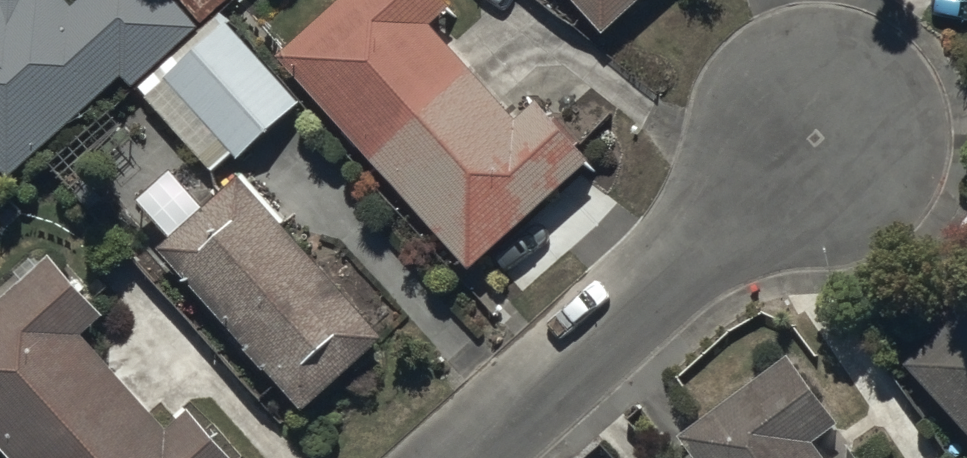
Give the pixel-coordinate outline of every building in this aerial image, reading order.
[(122,77),(135,90),(199,28),(174,0),(83,0),(73,9),(66,0),(0,0),(0,165),(14,179),(122,77)] [(276,58),(344,132),(341,135),(357,152),(360,149),(472,271),(591,161),(580,149),(584,145),(540,97),(515,119),(433,29),(456,8),(448,0),(341,0),(276,58)] [(605,36),(644,0),(572,0),(605,36)] [(220,15),(159,72),(142,88),(149,95),(143,100),(214,176),(234,157),(238,161),(300,103),(220,15)] [(245,173),(160,250),(306,412),(386,341),(283,227),(289,222),(245,173)] [(82,336),(104,315),(52,258),(40,269),(32,260),(16,274),(24,283),(0,305),(0,456),(2,457),(232,457),(191,412),(168,432),(82,336)] [(908,366),(966,431),(966,309),(908,366)] [(792,354),(682,438),(697,457),(825,457),(816,446),(846,423),(792,354)]
